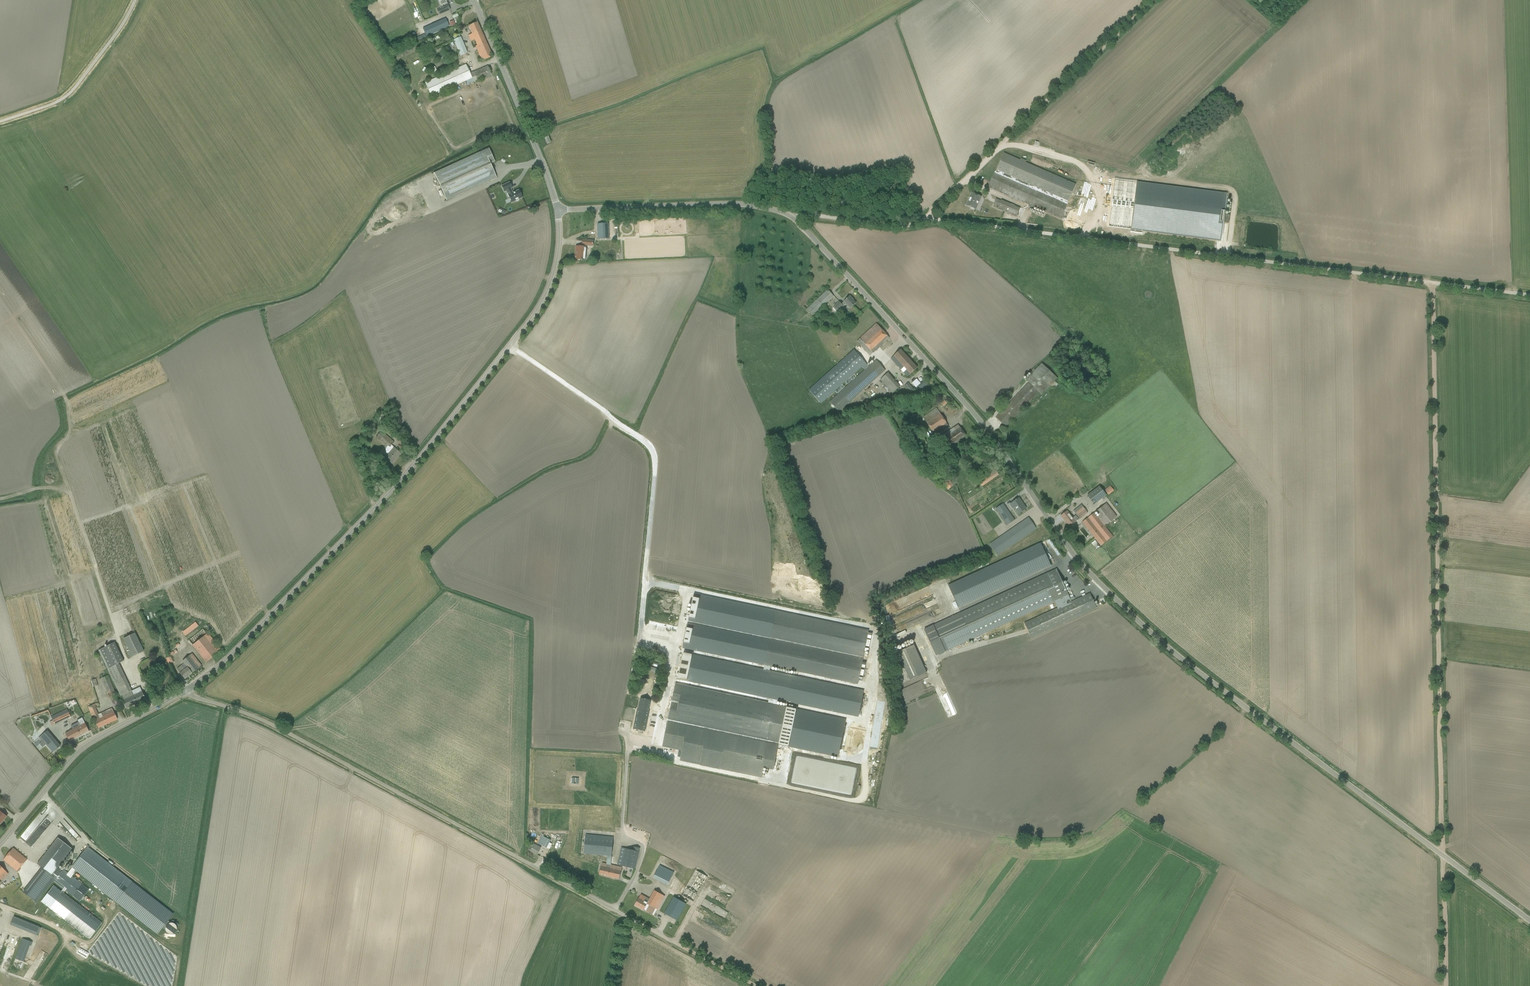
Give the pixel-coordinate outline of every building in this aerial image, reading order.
[(448,6),(437,10),(439,15),(450,10),(448,6)] [(426,36),(444,28),(449,26),(445,18),(423,29),(426,36)] [(477,45),(475,46),(482,61),(492,56),(477,22),(468,26),(472,34),(468,35),(471,41),(474,40),(477,45)] [(460,37),(453,40),(460,56),(467,53),(460,37)] [(473,82),(473,83),(491,75),(487,66),(472,73),(472,72),(469,73),(466,65),(425,83),(431,97),(466,81),(468,84),(473,82)] [(488,148),(434,173),(446,200),(496,178),(490,164),(494,162),(488,148)] [(1063,214),(1067,203),(1076,184),(1026,162),(1026,160),(1020,158),(1020,160),(1004,153),(995,172),(988,187),(1061,219),(1063,214)] [(512,188),(509,182),(501,186),(504,192),(506,192),(511,203),(515,201),(516,202),(518,201),(518,200),(522,198),(519,190),(513,193),(511,188),(512,188)] [(1136,182),(1130,229),(1220,241),(1223,220),(1229,221),(1229,216),(1223,215),(1226,194),(1136,182)] [(972,193),(966,205),(971,207),(970,208),(974,210),(974,209),(976,209),(981,197),(972,193)] [(994,204),(998,206),(997,209),(1016,217),(1020,209),(1001,200),(1000,201),(996,199),(994,204)] [(598,237),(608,237),(608,224),(598,224),(598,237)] [(581,260),(583,260),(585,260),(586,245),(593,246),(593,241),(583,240),(582,245),(582,247),(577,247),(577,255),(575,255),(575,259),(576,259),(581,260)] [(828,290),(824,293),(807,309),(812,315),(833,296),(828,290)] [(833,302),(832,303),(834,305),(839,301),(834,296),(830,300),(833,302)] [(834,306),(832,308),(835,312),(838,310),(846,303),(850,308),(856,303),(852,299),(850,296),(844,301),(844,302),(841,304),(839,302),(834,306)] [(857,342),(860,345),(870,356),(889,338),(876,323),(872,327),(857,342)] [(821,403),(826,398),(862,366),(865,370),(869,367),(853,350),(809,390),(821,403)] [(891,359),(901,370),(910,361),(900,350),(891,359)] [(876,360),(869,367),(865,370),(830,401),(839,411),(885,370),(876,360)] [(910,361),(901,370),(907,377),(917,368),(910,361)] [(1029,382),(999,414),(995,417),(1006,427),(1007,426),(1006,426),(1039,392),(1041,394),(1051,385),(1055,382),(1057,379),(1041,363),(1038,367),(1038,366),(1031,374),(1026,379),(1029,382)] [(888,373),(884,376),(880,380),(892,393),(900,386),(888,373)] [(916,379),(912,383),(916,387),(918,385),(920,383),(916,379)] [(920,383),(918,385),(921,389),(928,383),(925,379),(920,383)] [(914,390),(908,383),(904,386),(910,393),(914,390)] [(936,408),(932,411),(924,417),(935,434),(948,426),(946,423),(936,408)] [(958,425),(954,428),(942,436),(949,447),(966,436),(958,425)] [(393,448),(391,445),(394,442),(381,431),(375,438),(379,441),(386,447),(386,448),(385,449),(385,450),(385,451),(385,452),(386,453),(387,454),(387,455),(385,458),(391,464),(394,461),(393,460),(395,458),(395,459),(400,453),(394,448),(393,448)] [(927,444),(920,434),(911,440),(918,450),(927,444)] [(978,481),(981,486),(998,475),(994,469),(978,481)] [(943,484),(948,490),(954,485),(949,479),(943,484)] [(1111,485),(1105,490),(1109,495),(1115,490),(1111,485)] [(1099,486),(1087,495),(1094,504),(1106,495),(1099,486)] [(1015,500),(1010,504),(1013,508),(1014,507),(1019,514),(1026,509),(1019,498),(1017,499),(1016,499),(1015,500)] [(1104,526),(1116,517),(1106,503),(1097,510),(1100,514),(1097,517),(1094,513),(1082,522),(1101,546),(1113,536),(1104,526)] [(1003,504),(999,506),(995,509),(1006,526),(1014,520),(1003,504)] [(1080,519),(1087,513),(1083,507),(1075,513),(1080,519)] [(1067,511),(1064,513),(1060,516),(1069,527),(1076,522),(1075,522),(1078,519),(1075,515),(1072,518),(1067,511)] [(1028,518),(989,545),(997,556),(1036,528),(1028,518)] [(1041,545),(949,587),(959,608),(1051,566),(1041,545)] [(936,655),(1054,601),(1057,608),(1071,601),(1065,588),(1064,585),(1057,569),(924,630),(936,655)] [(1024,624),(1031,638),(1094,609),(1096,608),(1090,593),(1071,601),(1057,608),(1024,623),(1024,624)] [(694,594),(682,648),(764,665),(763,669),(763,670),(769,671),(770,666),(856,684),(857,680),(862,681),(866,663),(861,662),(863,651),(868,652),(872,634),(867,633),(867,630),(776,611),(694,594)] [(899,630),(941,615),(938,604),(927,608),(925,604),(909,610),(908,607),(893,613),(899,630)] [(185,636),(198,626),(195,622),(182,632),(185,636)] [(134,633),(123,638),(132,657),(143,651),(134,633)] [(206,662),(221,650),(207,633),(192,645),(206,662)] [(98,650),(107,669),(118,664),(123,661),(114,642),(98,650)] [(176,669),(181,675),(184,679),(201,666),(191,652),(181,660),(184,663),(176,669)] [(682,660),(678,679),(769,699),(768,703),(774,704),(774,705),(776,705),(777,700),(787,702),(858,717),(864,690),(792,675),(769,671),(763,670),(763,669),(759,668),(683,653),(682,660)] [(922,663),(905,671),(909,680),(926,673),(922,663)] [(118,664),(107,669),(121,696),(131,691),(118,664)] [(101,679),(104,687),(108,696),(115,693),(108,676),(101,679)] [(665,731),(662,746),(679,750),(678,757),(680,758),(680,761),(700,765),(720,769),(759,777),(761,777),(761,778),(763,768),(773,770),(778,745),(838,757),(846,719),(786,707),(776,705),(774,705),(774,704),(768,703),(675,684),(671,701),(672,701),(671,703),(668,719),(668,721),(667,721),(665,731)] [(139,687),(131,691),(132,691),(134,695),(132,696),(136,704),(145,699),(139,687)] [(121,696),(120,696),(126,709),(136,704),(132,696),(134,695),(132,691),(131,691),(121,696)] [(648,711),(651,700),(640,698),(638,709),(648,711)] [(98,715),(95,708),(98,707),(96,703),(88,707),(92,716),(93,716),(96,723),(98,728),(117,719),(112,708),(98,715)] [(55,724),(70,717),(67,709),(51,717),(54,724),(55,724)] [(637,709),(633,729),(645,731),(649,711),(648,711),(638,709),(637,709)] [(65,734),(67,737),(69,741),(89,731),(86,727),(82,718),(77,720),(78,722),(74,725),(72,726),(73,729),(65,734)] [(46,730),(39,737),(52,752),(60,745),(46,730)] [(59,822),(76,840),(80,836),(63,819),(59,822)] [(25,831),(20,838),(25,842),(27,840),(31,843),(30,844),(33,843),(31,840),(32,838),(30,837),(31,834),(34,835),(33,838),(36,836),(39,837),(42,834),(38,833),(36,831),(34,830),(36,828),(34,825),(31,824),(30,825),(29,829),(25,831)] [(613,838),(585,836),(584,853),(607,856),(606,864),(611,865),(613,838)] [(51,875),(49,877),(53,881),(54,881),(62,872),(57,868),(72,849),(58,838),(37,864),(42,868),(51,875)] [(533,844),(532,847),(530,851),(538,855),(541,848),(533,844)] [(87,845),(86,846),(87,847),(71,867),(71,868),(76,871),(116,903),(157,934),(173,913),(89,848),(89,847),(87,845)] [(639,851),(640,848),(633,847),(633,850),(621,847),(617,865),(635,869),(639,851)] [(13,848),(3,859),(17,871),(27,859),(13,848)] [(681,872),(687,859),(681,856),(675,869),(681,872)] [(611,865),(606,864),(602,863),(599,874),(619,879),(622,867),(611,865)] [(653,878),(668,885),(674,872),(659,865),(653,878)] [(36,903),(53,881),(49,877),(51,875),(42,868),(23,892),(36,903)] [(62,872),(54,881),(63,888),(61,891),(63,893),(65,890),(79,901),(89,890),(72,876),(76,871),(71,868),(67,873),(63,870),(62,872)] [(694,901),(707,876),(695,869),(681,894),(694,901)] [(77,903),(63,893),(61,891),(54,885),(41,902),(50,909),(88,939),(101,922),(87,911),(77,903)] [(649,899),(641,894),(635,905),(643,910),(644,909),(646,911),(651,914),(654,908),(657,910),(665,896),(654,890),(649,899)] [(669,894),(662,906),(660,911),(681,923),(690,907),(669,894)] [(39,927),(13,916),(10,924),(36,935),(39,927)] [(22,938),(15,959),(24,962),(30,946),(31,946),(32,942),(22,938)]
